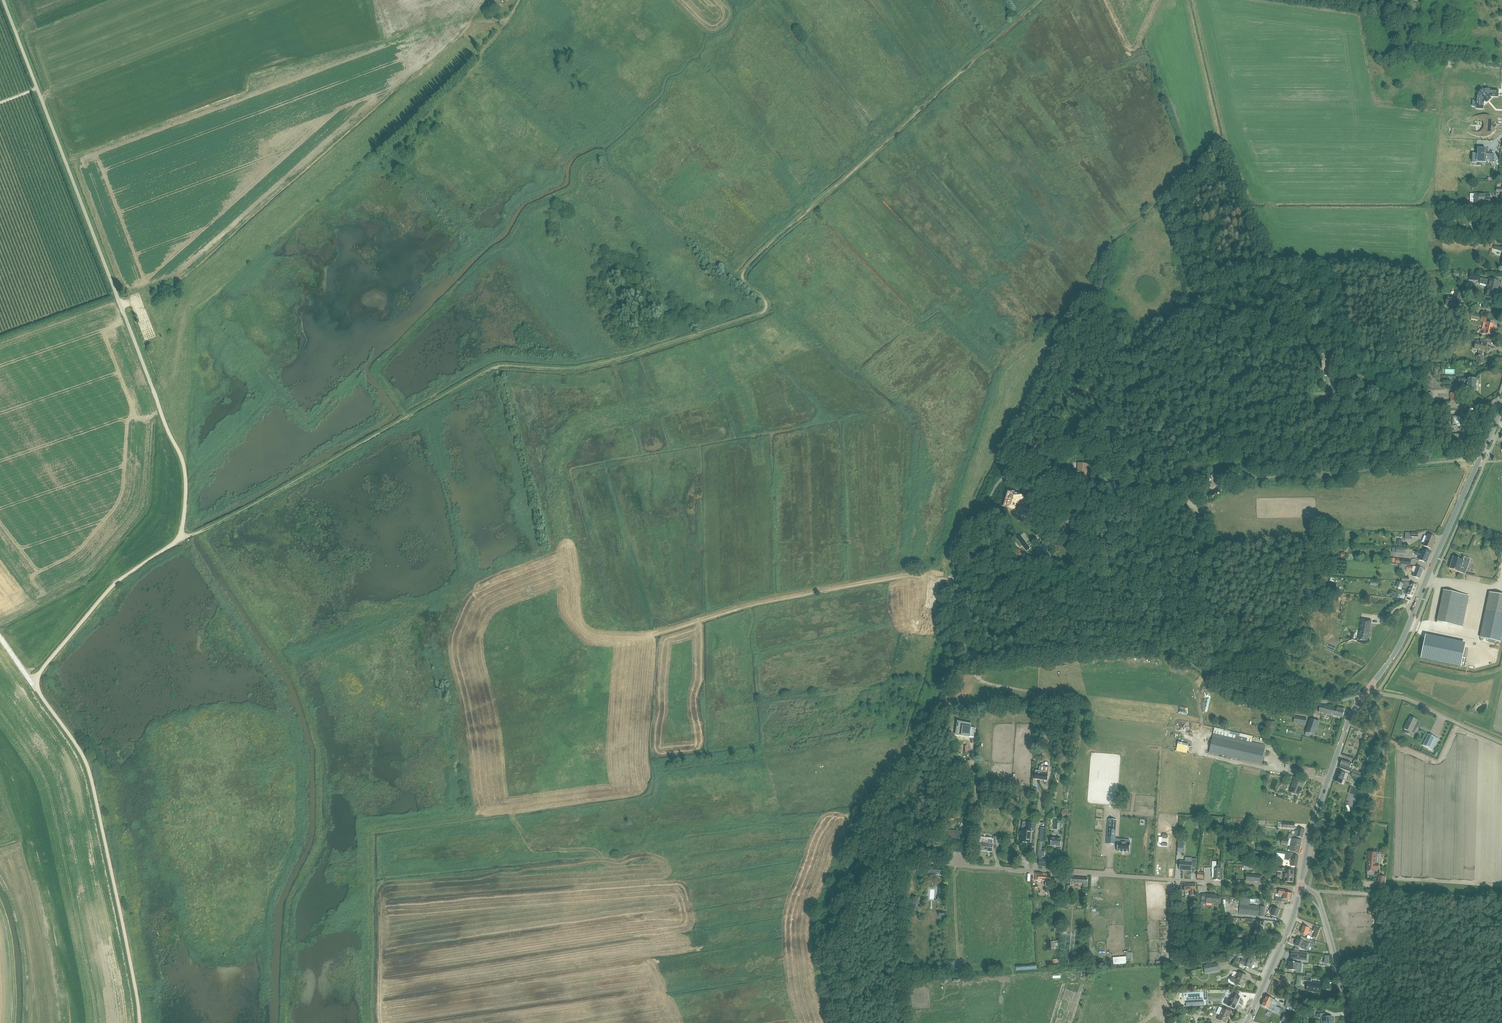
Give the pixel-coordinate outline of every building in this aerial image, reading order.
[(1473,101),(1473,106),(1477,107),(1477,109),(1483,109),(1483,102),(1485,101),(1486,103),(1488,102),(1487,101),(1489,100),(1489,101),(1490,100),(1489,98),(1490,96),(1498,97),(1498,91),(1485,90),(1483,92),(1482,90),(1478,93),(1479,95),(1477,97),(1477,102),(1473,101)] [(1495,129),(1496,129),(1496,128),(1496,127),(1496,126),(1496,125),(1495,125),(1494,122),(1492,120),(1490,118),(1489,117),(1487,116),(1485,116),(1482,116),(1480,116),(1477,116),(1475,117),(1473,117),(1471,118),(1468,119),(1468,121),(1470,121),(1470,120),(1472,120),(1473,120),(1474,119),(1475,119),(1476,119),(1477,119),(1478,119),(1479,119),(1480,120),(1481,120),(1482,121),(1483,122),(1483,123),(1484,123),(1484,124),(1484,125),(1484,126),(1484,127),(1484,128),(1484,129),(1483,129),(1483,130),(1482,130),(1482,131),(1481,131),(1481,132),(1480,132),(1479,132),(1479,133),(1478,133),(1477,133),(1476,133),(1475,133),(1475,132),(1474,132),(1473,132),(1472,132),(1471,131),(1470,131),(1470,130),(1468,129),(1467,132),(1470,133),(1472,134),(1474,135),(1476,136),(1479,136),(1481,137),(1484,137),(1485,137),(1487,136),(1489,136),(1491,134),(1493,132),(1494,129),(1495,129)] [(1476,154),(1476,162),(1477,162),(1494,163),(1494,154),(1486,154),(1486,149),(1477,149),(1477,154),(1476,154)] [(1490,194),(1485,194),(1474,194),(1474,199),(1474,204),(1480,204),(1480,203),(1485,203),(1485,201),(1490,201),(1490,194)] [(1486,298),(1491,299),(1491,296),(1496,297),(1499,282),(1495,281),(1489,280),(1489,281),(1481,279),(1480,284),(1488,286),(1487,289),(1490,289),(1490,291),(1487,291),(1486,298)] [(1445,305),(1457,308),(1459,301),(1461,293),(1455,292),(1454,298),(1447,297),(1445,305)] [(1485,334),(1486,334),(1491,335),(1494,324),(1487,323),(1485,330),(1481,329),(1480,333),(1481,334),(1483,335),(1485,334)] [(1482,355),(1483,351),(1485,352),(1487,341),(1477,339),(1474,349),(1479,350),(1477,356),(1475,357),(1478,365),(1485,363),(1482,355)] [(1325,370),(1326,368),(1325,368),(1325,367),(1323,366),(1321,368),(1320,368),(1317,360),(1313,361),(1320,380),(1324,379),(1321,370),(1322,370),(1323,371),(1324,371),(1325,370)] [(1467,383),(1467,386),(1467,391),(1476,391),(1476,380),(1458,379),(1458,383),(1467,383)] [(1086,480),(1087,472),(1088,464),(1079,463),(1079,469),(1079,471),(1083,471),(1082,480),(1086,480)] [(1229,474),(1228,469),(1210,472),(1212,481),(1224,478),(1224,475),(1229,474)] [(1004,506),(1014,509),(1017,500),(1023,499),(1022,492),(1015,493),(1015,494),(1011,494),(1012,493),(1008,491),(1004,506)] [(1020,506),(1017,514),(1029,518),(1031,509),(1020,506)] [(1033,530),(1034,529),(1034,530),(1035,528),(1037,525),(1040,522),(1037,519),(1038,518),(1037,519),(1036,518),(1034,520),(1033,519),(1028,524),(1030,526),(1029,527),(1033,530)] [(1022,546),(1027,543),(1021,535),(1016,538),(1022,546)] [(1428,535),(1423,546),(1431,549),(1436,538),(1428,535)] [(1039,545),(1037,545),(1037,548),(1037,554),(1047,554),(1047,541),(1042,541),(1042,543),(1039,543),(1039,545)] [(1418,560),(1421,561),(1426,563),(1430,553),(1422,550),(1421,553),(1416,550),(1414,555),(1419,557),(1418,560)] [(1449,569),(1454,571),(1463,574),(1465,566),(1462,565),(1463,561),(1453,558),(1449,569)] [(1423,570),(1417,567),(1411,566),(1399,565),(1399,569),(1406,571),(1406,572),(1412,572),(1412,571),(1414,573),(1413,577),(1419,580),(1423,570)] [(1417,586),(1409,583),(1398,582),(1395,587),(1400,589),(1402,586),(1409,589),(1407,595),(1412,597),(1417,586)] [(1314,592),(1313,592),(1305,590),(1303,596),(1312,598),(1314,592)] [(1462,627),(1469,596),(1444,591),(1437,622),(1462,627)] [(1481,638),(1483,638),(1500,642),(1501,633),(1501,596),(1490,593),(1481,638)] [(1371,621),(1362,619),(1361,619),(1358,639),(1367,641),(1371,621)] [(1421,658),(1461,666),(1465,646),(1425,638),(1421,658)] [(1337,709),(1320,705),(1319,713),(1343,718),(1345,709),(1337,707),(1337,709)] [(1295,717),(1294,723),(1305,725),(1306,719),(1295,717)] [(1406,733),(1410,736),(1411,733),(1412,733),(1414,727),(1417,728),(1418,728),(1420,723),(1420,722),(1418,721),(1411,717),(1407,724),(1407,723),(1404,729),(1407,731),(1406,733)] [(1305,735),(1309,737),(1310,734),(1314,736),(1319,722),(1310,719),(1305,735)] [(957,721),(955,730),(962,731),(962,735),(969,736),(974,737),(975,728),(971,727),(969,727),(970,723),(963,722),(957,721)] [(1266,746),(1237,739),(1238,733),(1215,728),(1209,753),(1261,765),(1266,746)] [(1422,745),(1433,751),(1438,739),(1428,734),(1422,745)] [(1187,754),(1189,747),(1178,744),(1177,751),(1187,754)] [(1351,772),(1352,769),(1353,767),(1351,766),(1351,764),(1342,760),(1339,768),(1351,772)] [(1369,764),(1364,763),(1361,773),(1353,770),(1351,775),(1364,780),(1369,764)] [(1036,771),(1035,780),(1048,781),(1049,772),(1049,768),(1039,767),(1039,771),(1036,771)] [(1341,784),(1341,783),(1343,784),(1344,784),(1345,781),(1344,781),(1343,780),(1345,773),(1338,771),(1334,782),(1341,784)] [(1289,793),(1299,796),(1301,789),(1302,790),(1305,781),(1295,777),(1289,793)] [(1038,792),(1027,790),(1026,796),(1035,796),(1034,799),(1037,799),(1038,792)] [(1108,820),(1106,844),(1115,845),(1115,844),(1118,844),(1117,852),(1129,853),(1130,843),(1118,842),(1118,839),(1115,839),(1117,821),(1108,820)] [(1021,837),(1021,842),(1030,843),(1030,838),(1031,831),(1034,831),(1034,826),(1035,823),(1023,822),(1023,825),(1022,830),(1021,837)] [(1305,830),(1300,829),(1299,829),(1298,831),(1296,830),(1294,836),(1294,835),(1289,834),(1288,839),(1289,839),(1289,838),(1293,839),(1300,841),(1301,838),(1303,838),(1305,830)] [(961,832),(944,830),(943,837),(960,839),(961,832)] [(980,843),(979,851),(992,852),(993,845),(993,843),(997,844),(998,837),(994,837),(993,839),(992,839),(992,838),(981,837),(980,843)] [(1052,838),(1051,846),(1061,847),(1061,839),(1052,838)] [(1290,852),(1294,853),(1299,854),(1302,841),(1300,841),(1293,839),(1289,838),(1289,839),(1289,840),(1282,839),(1281,844),(1291,846),(1290,852)] [(1289,859),(1290,859),(1293,860),(1292,866),(1297,867),(1298,856),(1293,856),(1293,853),(1288,853),(1286,852),(1285,860),(1289,860),(1289,859)] [(1377,853),(1374,853),(1369,852),(1367,871),(1367,873),(1368,875),(1373,876),(1374,874),(1374,872),(1375,872),(1375,870),(1378,870),(1379,865),(1376,864),(1377,853)] [(1039,866),(1046,867),(1046,860),(1042,860),(1042,857),(1039,857),(1038,863),(1039,863),(1039,866)] [(1180,861),(1180,870),(1192,871),(1192,867),(1197,867),(1197,859),(1192,859),(1192,862),(1180,861)] [(1217,862),(1216,864),(1212,864),(1212,873),(1212,878),(1214,878),(1213,880),(1220,881),(1221,869),(1222,864),(1222,862),(1217,862)] [(926,867),(925,872),(925,876),(935,876),(935,877),(941,878),(941,874),(942,874),(942,868),(926,867)] [(1284,882),(1293,882),(1294,871),(1292,871),(1292,869),(1278,868),(1277,871),(1285,872),(1284,882)] [(1050,887),(1050,883),(1051,876),(1048,876),(1048,874),(1043,874),(1043,875),(1035,875),(1035,880),(1038,881),(1039,882),(1041,882),(1041,881),(1045,881),(1045,886),(1050,887)] [(1084,884),(1083,887),(1087,887),(1087,883),(1088,879),(1084,878),(1070,877),(1070,883),(1084,884)] [(1196,896),(1196,890),(1195,884),(1181,885),(1182,891),(1185,891),(1185,892),(1190,891),(1190,896),(1196,896)] [(1288,904),(1288,900),(1291,901),(1292,894),(1289,893),(1289,892),(1279,890),(1273,889),(1273,893),(1278,894),(1284,895),(1283,899),(1276,898),(1275,902),(1282,903),(1288,904)] [(1201,904),(1207,904),(1207,903),(1220,904),(1220,902),(1220,897),(1215,896),(1215,895),(1202,894),(1202,895),(1201,904)] [(1239,914),(1259,917),(1264,917),(1265,907),(1240,904),(1239,914)] [(1271,916),(1277,918),(1279,911),(1271,908),(1269,911),(1273,912),(1271,916)] [(1257,933),(1264,934),(1265,930),(1264,930),(1264,923),(1256,923),(1256,929),(1256,930),(1257,930),(1257,933)] [(1303,926),(1300,933),(1307,936),(1308,934),(1310,935),(1311,932),(1309,931),(1310,929),(1303,926)] [(1068,944),(1070,934),(1065,933),(1066,931),(1063,930),(1062,934),(1066,934),(1065,940),(1067,941),(1067,944),(1068,944)] [(1250,934),(1249,937),(1249,947),(1258,948),(1258,944),(1257,944),(1258,937),(1257,937),(1257,935),(1250,934)] [(1226,950),(1227,957),(1235,956),(1235,955),(1240,955),(1239,949),(1234,949),(1230,950),(1230,937),(1225,936),(1225,938),(1226,938),(1226,950)] [(1298,939),(1295,945),(1301,948),(1306,950),(1309,944),(1304,941),(1298,939)] [(1291,952),(1291,960),(1307,961),(1308,953),(1291,952)] [(1242,960),(1240,964),(1241,964),(1244,965),(1244,966),(1246,967),(1251,969),(1255,959),(1251,957),(1248,956),(1247,959),(1243,957),(1242,960)] [(1287,970),(1292,970),(1297,971),(1298,963),(1289,962),(1289,966),(1287,966),(1287,970)] [(1218,964),(1204,967),(1205,973),(1219,971),(1218,964)] [(1234,984),(1238,985),(1243,987),(1247,977),(1239,974),(1234,984)] [(1276,983),(1274,988),(1281,992),(1284,987),(1285,988),(1288,984),(1286,983),(1288,980),(1281,975),(1278,979),(1277,979),(1275,983),(1276,983)] [(1312,978),(1304,977),(1303,981),(1308,981),(1307,991),(1320,992),(1321,984),(1311,983),(1311,982),(1312,982),(1312,981),(1311,981),(1312,978)] [(1239,993),(1235,991),(1232,989),(1231,993),(1233,994),(1228,1006),(1230,1007),(1234,1009),(1237,1004),(1236,1004),(1237,1001),(1238,1002),(1240,997),(1238,996),(1239,993)] [(1266,996),(1264,1001),(1276,1007),(1277,1003),(1275,1002),(1276,1001),(1266,996)] [(1281,1005),(1288,1006),(1287,1007),(1295,1009),(1296,1001),(1287,1000),(1286,1003),(1281,1003),(1281,1005)] [(1278,1013),(1280,1009),(1276,1007),(1264,1001),(1261,1006),(1278,1013)] [(1217,1019),(1217,1020),(1222,1022),(1221,1022),(1223,1022),(1224,1022),(1225,1022),(1226,1022),(1228,1018),(1227,1018),(1228,1017),(1229,1017),(1231,1012),(1227,1010),(1222,1008),(1222,1009),(1223,1009),(1218,1020),(1217,1019)] [(1331,1017),(1326,1017),(1326,1013),(1317,1014),(1317,1018),(1323,1018),(1323,1022),(1332,1022),(1331,1017)] [(1285,1014),(1281,1021),(1285,1022),(1292,1022),(1294,1019),(1285,1014)]
